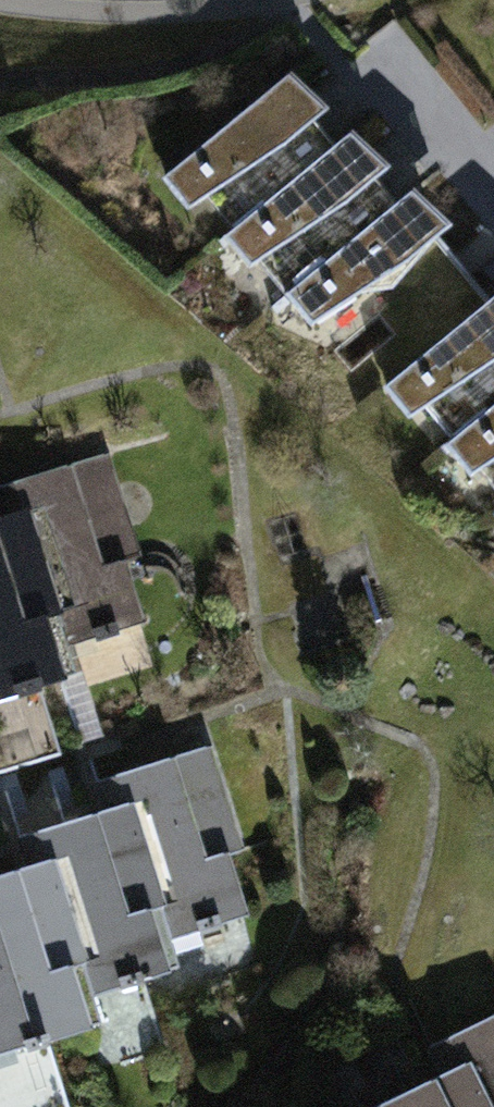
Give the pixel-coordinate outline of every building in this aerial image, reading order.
[(163,201),(218,265),(229,255),(340,161),(286,98),(163,201)] [(229,255),(283,319),(291,313),(406,216),(351,152),(340,161),(229,255)] [(376,412),(389,401),(493,312),(493,304),(414,209),(406,216),(291,313),(376,412)] [(443,465),(453,457),(493,422),(493,312),(389,401),(443,465)] [(493,505),(493,422),(453,457),(493,505)] [(0,486),(0,517),(4,529),(41,650),(150,617),(100,456),(0,486)] [(0,530),(0,706),(53,690),(41,650),(4,529),(0,530)] [(222,737),(113,770),(125,810),(163,931),(272,898),(222,737)] [(125,810),(17,843),(26,874),(66,1004),(175,971),(163,931),(125,810)] [(0,882),(0,1058),(75,1035),(66,1004),(26,874),(0,882)] [(434,1045),(454,1082),(467,1106),(493,1106),(493,1014),(434,1045)] [(406,1106),(467,1106),(454,1082),(406,1106)]
